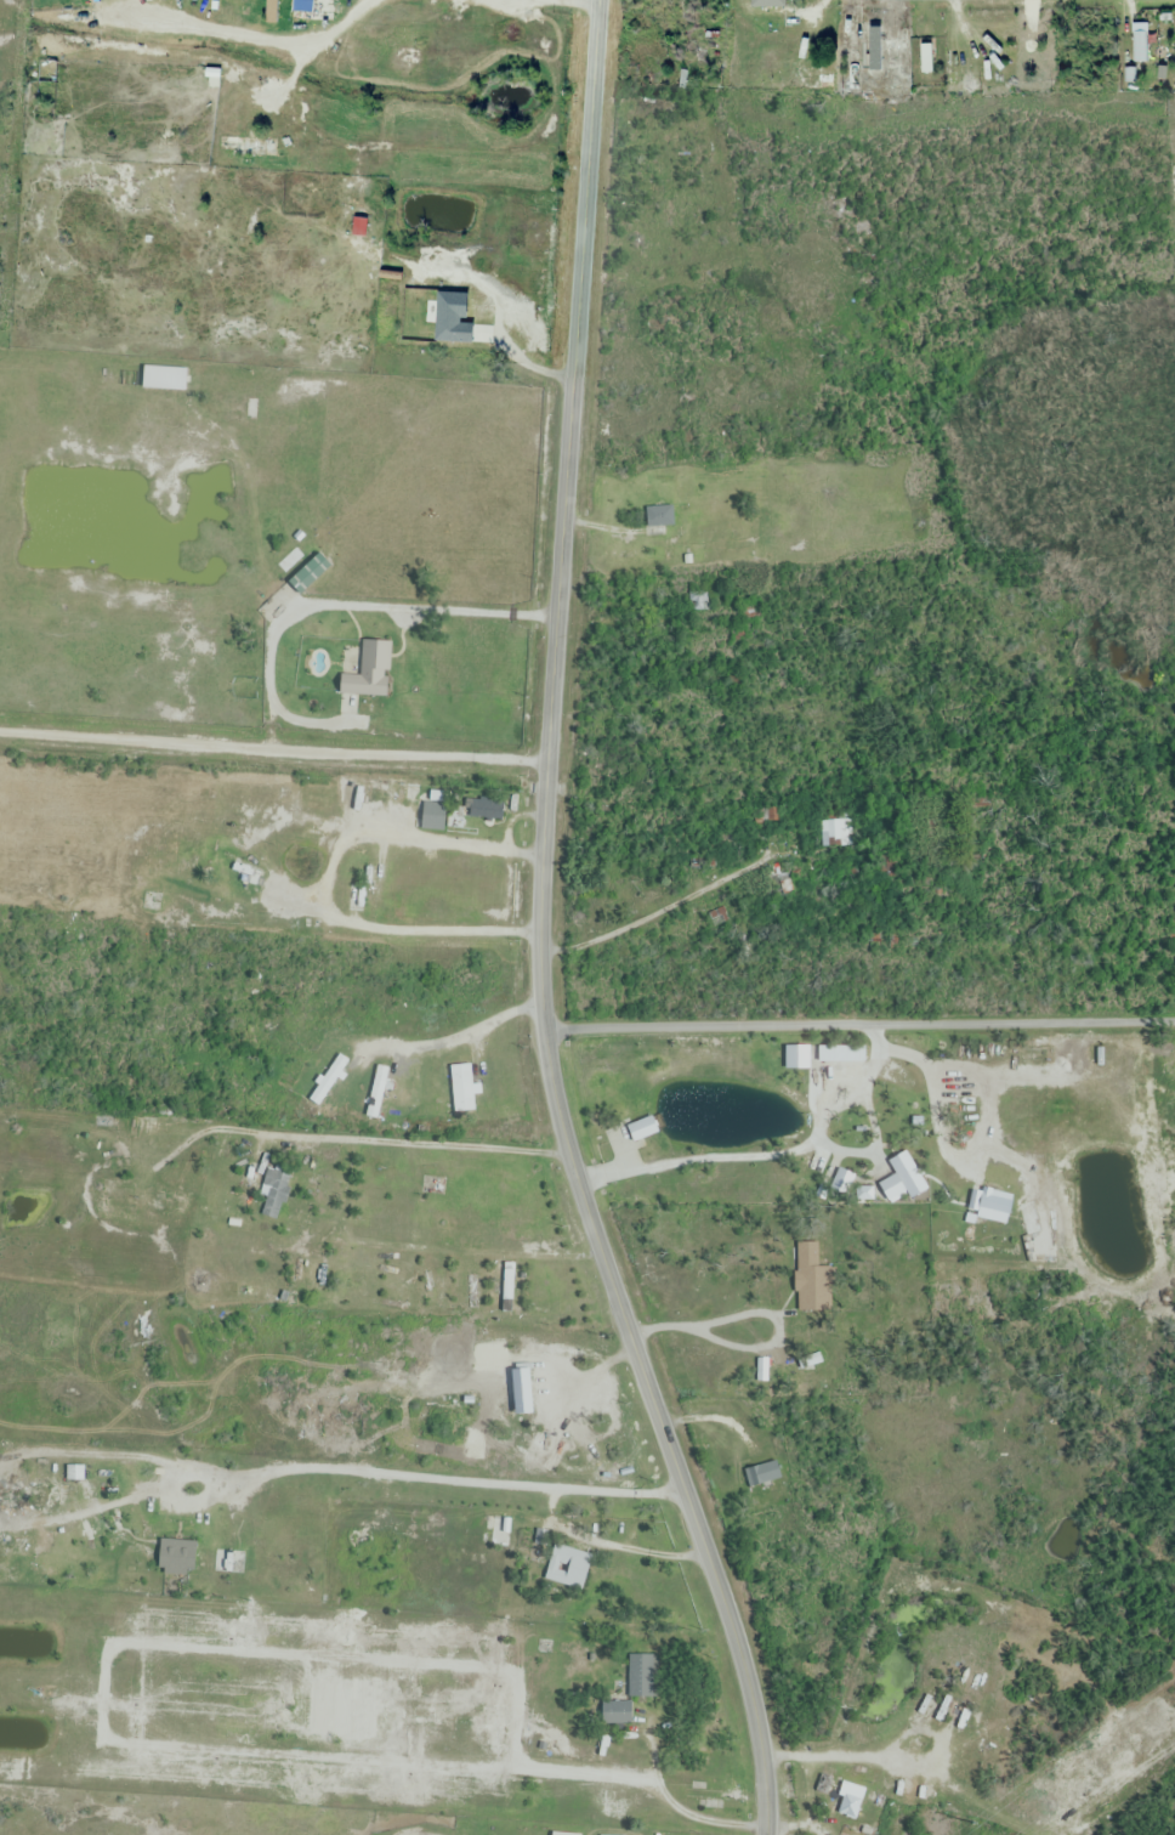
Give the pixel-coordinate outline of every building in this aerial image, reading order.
[(93,19),(105,17),(102,0),(89,0),(93,19)] [(132,14),(127,0),(116,0),(122,18),(132,14)] [(167,18),(160,0),(148,0),(156,22),(167,18)] [(175,18),(186,15),(182,0),(170,0),(175,18)] [(334,0),(247,0),(246,18),(333,22),(334,0)] [(778,16),(778,6),(788,6),(788,0),(748,0),(747,15),(778,16)] [(885,67),(902,67),(902,26),(885,26),(885,67)] [(919,72),(931,72),(931,44),(919,44),(919,72)] [(957,80),(957,51),(948,51),(948,80),(957,80)] [(151,236),(129,234),(125,269),(147,271),(151,236)] [(646,528),(674,528),(674,508),(646,508),(646,528)] [(299,598),(330,566),(318,554),(286,585),(299,598)] [(462,819),(503,819),(503,801),(462,801),(462,819)] [(444,831),(444,803),(421,803),(421,831),(444,831)] [(381,857),(372,857),(372,911),(381,911),(381,857)] [(227,900),(237,867),(226,864),(216,897),(227,900)] [(784,1069),(809,1069),(809,1047),(784,1047),(784,1069)] [(864,1063),(864,1047),(819,1047),(819,1063),(864,1063)] [(309,1101),(319,1107),(349,1062),(339,1056),(309,1101)] [(387,1069),(377,1067),(367,1114),(377,1116),(387,1069)] [(634,1144),(658,1131),(650,1115),(625,1129),(634,1144)] [(911,1200),(929,1189),(904,1152),(888,1162),(896,1174),(879,1185),(892,1206),(908,1196),(911,1200)] [(277,1220),(294,1175),(269,1166),(264,1179),(256,1176),(253,1184),(270,1190),(261,1214),(277,1220)] [(520,1264),(501,1264),(501,1313),(514,1313),(514,1286),(520,1286),(520,1264)] [(794,1273),(796,1303),(812,1302),(812,1312),(831,1310),(828,1270),(794,1273)] [(467,1309),(477,1309),(477,1276),(467,1276),(467,1309)] [(751,1488),(781,1477),(774,1460),(744,1471),(751,1488)] [(173,1517),(215,1518),(215,1510),(173,1509),(173,1517)] [(509,1547),(509,1519),(492,1519),(492,1547),(509,1547)] [(550,1586),(586,1588),(587,1551),(551,1549),(550,1586)] [(629,1656),(629,1698),(658,1698),(658,1656),(629,1656)] [(631,1725),(631,1702),(601,1702),(601,1725),(631,1725)] [(895,1736),(912,1750),(939,1719),(922,1704),(895,1736)] [(836,1813),(856,1818),(864,1789),(844,1784),(836,1813)]
